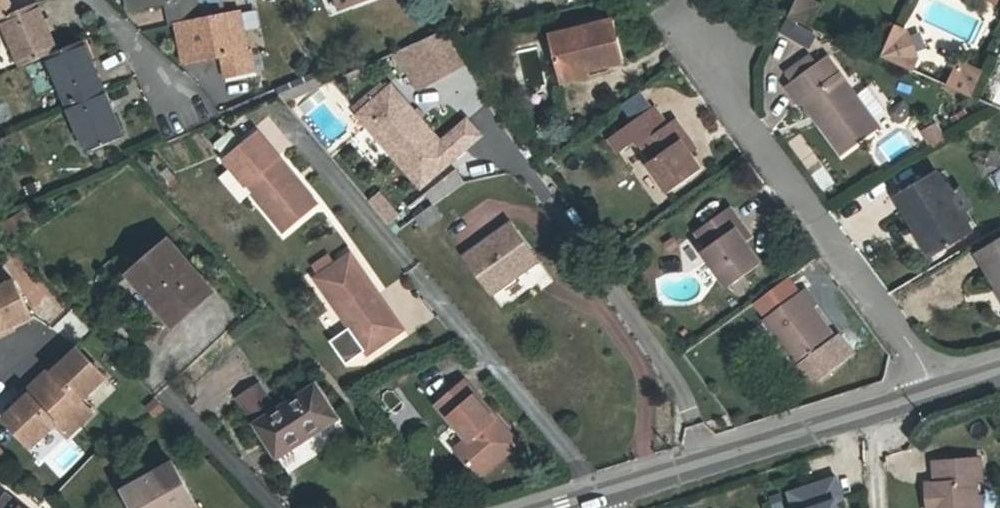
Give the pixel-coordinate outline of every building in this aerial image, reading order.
[(2,17),(15,12),(10,0),(0,0),(0,18),(2,17)] [(201,20),(197,0),(128,0),(130,10),(171,2),(175,25),(177,25),(201,20)] [(805,0),(797,0),(790,16),(810,25),(819,6),(805,0)] [(15,12),(2,17),(22,65),(47,55),(58,50),(38,2),(15,12)] [(236,13),(201,20),(177,25),(185,63),(225,55),(230,78),(256,73),(252,50),(247,50),(244,35),(240,36),(236,13)] [(551,35),(560,73),(587,66),(588,70),(624,61),(614,20),(551,35)] [(886,48),(882,57),(910,69),(915,58),(906,34),(895,29),(886,48)] [(433,80),(448,72),(436,51),(451,43),(444,30),(411,45),(419,60),(421,58),(433,80)] [(58,50),(47,55),(67,103),(103,88),(83,40),(58,50)] [(463,63),(451,43),(436,51),(448,72),(463,63)] [(787,72),(794,82),(818,65),(811,55),(787,72)] [(800,104),(804,101),(812,95),(828,117),(820,123),(842,153),(879,127),(828,57),(818,65),(794,82),(788,86),(800,104)] [(587,66),(560,73),(562,82),(589,75),(588,70),(587,66)] [(958,71),(950,87),(968,95),(979,72),(966,66),(965,68),(958,71)] [(984,75),(979,72),(968,95),(973,97),(984,75)] [(380,84),(353,108),(358,115),(422,187),(480,135),(467,120),(441,143),(391,86),(386,90),(380,84)] [(103,88),(67,103),(87,152),(123,137),(103,88)] [(654,107),(642,90),(626,102),(638,118),(654,107)] [(812,95),(804,101),(820,123),(828,117),(812,95)] [(645,135),(639,139),(642,143),(667,125),(654,107),(638,118),(634,121),(645,135)] [(675,119),(667,125),(642,143),(653,160),(649,163),(670,192),(702,169),(691,154),(682,141),(688,136),(675,119)] [(620,153),(639,139),(645,135),(634,121),(610,138),(620,153)] [(926,131),(936,149),(947,143),(937,125),(926,131)] [(225,160),(231,168),(252,193),(284,232),(318,204),(259,132),(225,160)] [(697,150),(688,136),(682,141),(691,154),(697,150)] [(977,163),(984,174),(999,164),(999,158),(996,151),(977,163)] [(433,204),(464,181),(454,167),(423,190),(433,204)] [(252,193),(231,168),(220,177),(240,202),(252,193)] [(896,196),(917,231),(922,228),(937,254),(973,232),(961,212),(971,205),(962,189),(951,195),(937,171),(896,196)] [(380,195),(370,203),(381,216),(391,208),(380,195)] [(736,228),(742,224),(730,207),(696,231),(708,247),(703,251),(729,287),(761,263),(746,242),(736,228)] [(398,216),(391,208),(381,216),(387,224),(388,224),(398,216)] [(522,260),(533,252),(512,222),(464,256),(492,295),(528,269),(522,260)] [(752,237),(742,224),(736,228),(746,242),(752,237)] [(922,228),(917,231),(933,256),(937,254),(922,228)] [(678,246),(673,239),(666,244),(671,251),(678,246)] [(999,288),(999,240),(978,253),(999,288)] [(210,289),(168,241),(131,274),(172,321),(210,289)] [(540,261),(533,252),(522,260),(528,269),(540,261)] [(351,253),(335,264),(320,275),(315,278),(368,354),(404,329),(351,253)] [(320,275),(335,264),(329,255),(314,266),(320,275)] [(3,334),(1,330),(13,325),(32,316),(15,280),(0,288),(0,336),(3,334)] [(759,301),(770,316),(797,296),(786,281),(759,301)] [(806,289),(797,296),(770,316),(765,320),(799,365),(835,338),(813,307),(817,304),(806,289)] [(1,330),(3,334),(15,329),(13,325),(1,330)] [(78,348),(63,363),(54,371),(51,368),(38,380),(80,424),(92,412),(81,400),(105,377),(78,348)] [(60,360),(51,368),(54,371),(63,363),(60,360)] [(67,436),(80,424),(38,380),(26,392),(29,395),(20,403),(4,418),(31,446),(56,423),(67,436)] [(437,405),(466,440),(471,445),(460,455),(479,478),(519,444),(465,381),(437,405)] [(238,397),(256,424),(275,411),(258,385),(238,397)] [(315,385),(275,411),(256,424),(277,457),(337,419),(315,385)] [(29,395),(26,392),(17,400),(20,403),(29,395)] [(455,449),(460,455),(471,445),(466,440),(455,449)] [(972,498),(977,498),(976,481),(981,480),(979,458),(934,462),(936,483),(926,484),(928,502),(933,501),(933,507),(973,507),(972,498)] [(174,464),(126,490),(136,507),(189,507),(196,504),(174,464)] [(835,501),(843,499),(835,476),(789,491),(794,507),(837,507),(835,501)] [(0,502),(0,507),(22,507),(6,495),(0,502)] [(977,498),(972,498),(973,507),(985,507),(984,497),(977,498)]
